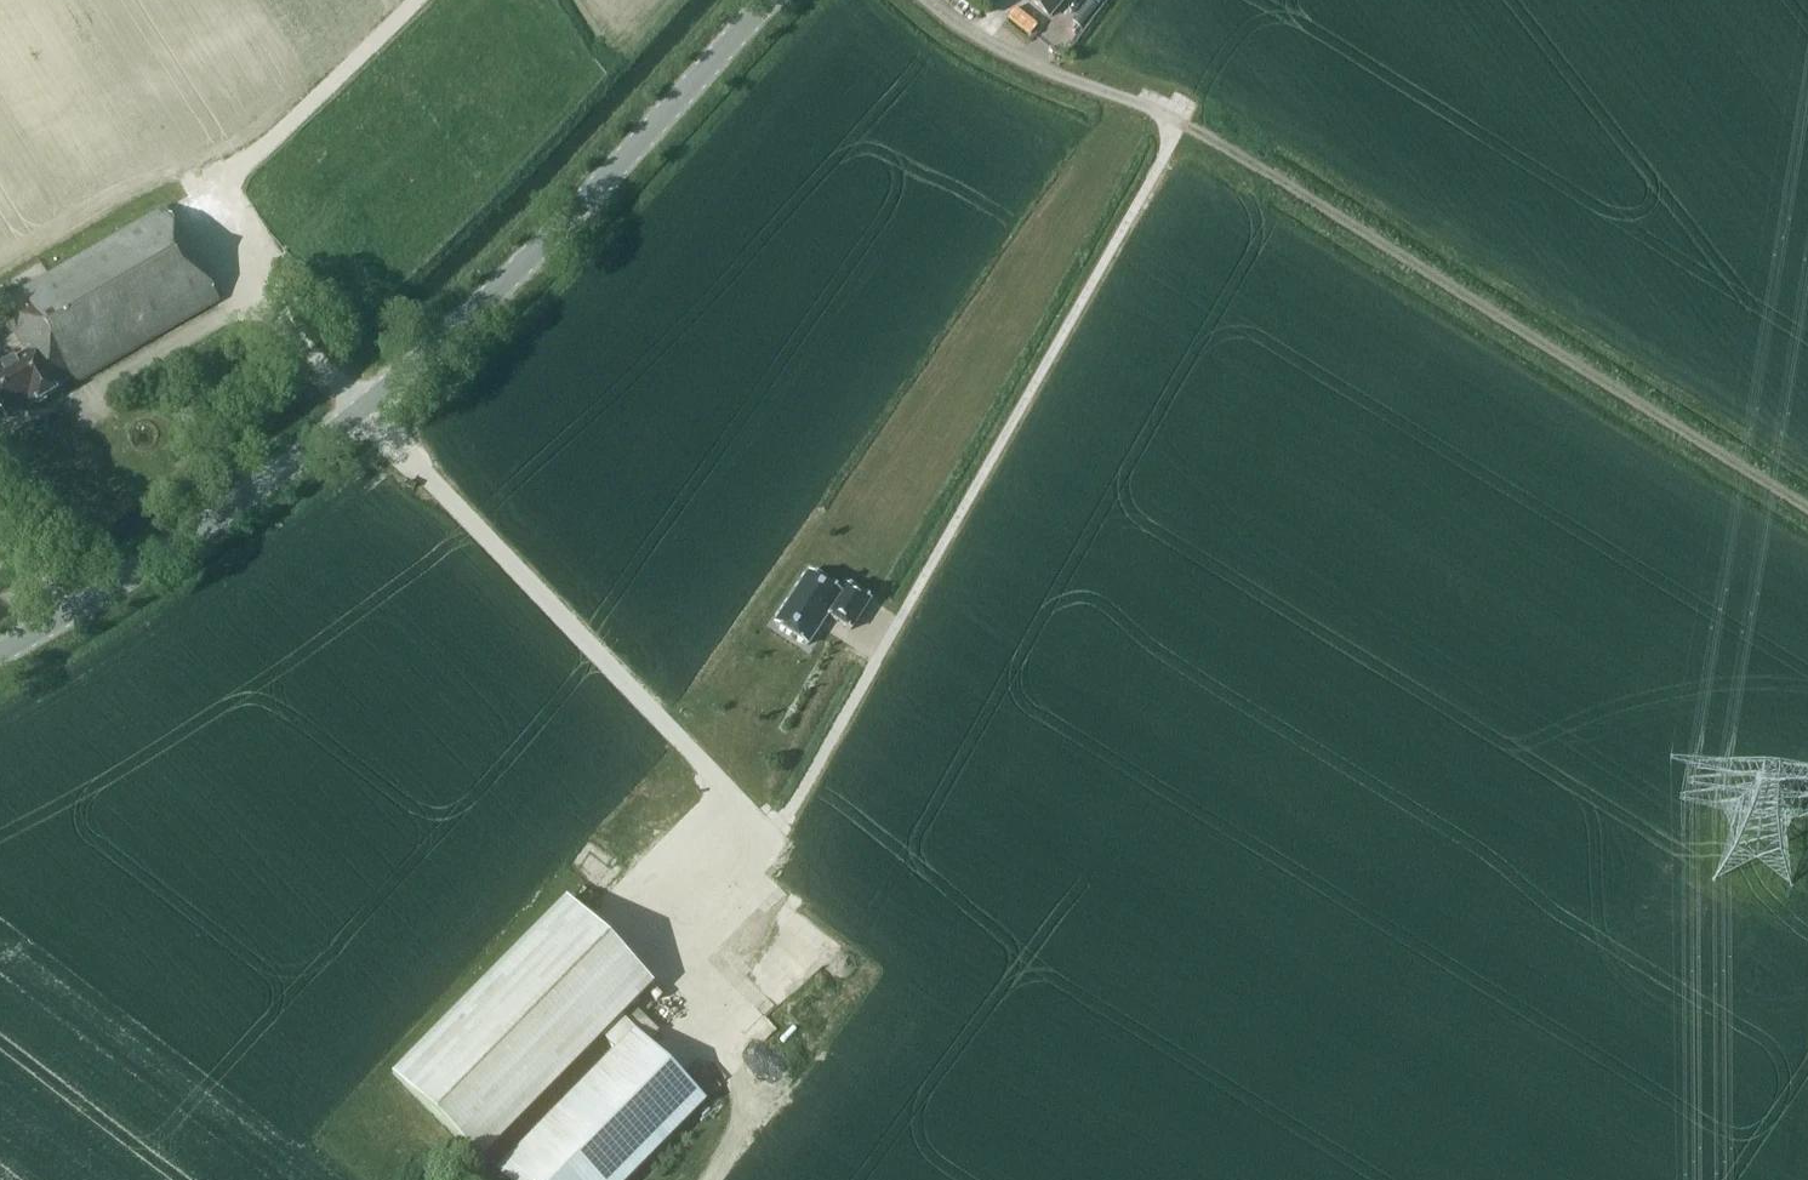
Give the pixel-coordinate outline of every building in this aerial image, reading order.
[(1032,0),(1051,17),(1065,0),(1032,0)] [(1089,2),(1072,21),(1081,29),(1097,9),(1089,2)] [(166,208),(0,306),(29,356),(0,373),(0,402),(7,414),(28,402),(32,409),(63,390),(61,385),(73,378),(78,383),(221,301),(166,208)] [(9,297),(3,288),(0,289),(0,303),(9,297)] [(853,630),(872,600),(848,584),(842,592),(811,572),(777,624),(810,645),(829,615),(853,630)] [(603,1038),(614,1049),(495,1171),(505,1179),(629,1179),(707,1100),(623,1018),(655,985),(568,900),(394,1077),(481,1162),(603,1038)]
